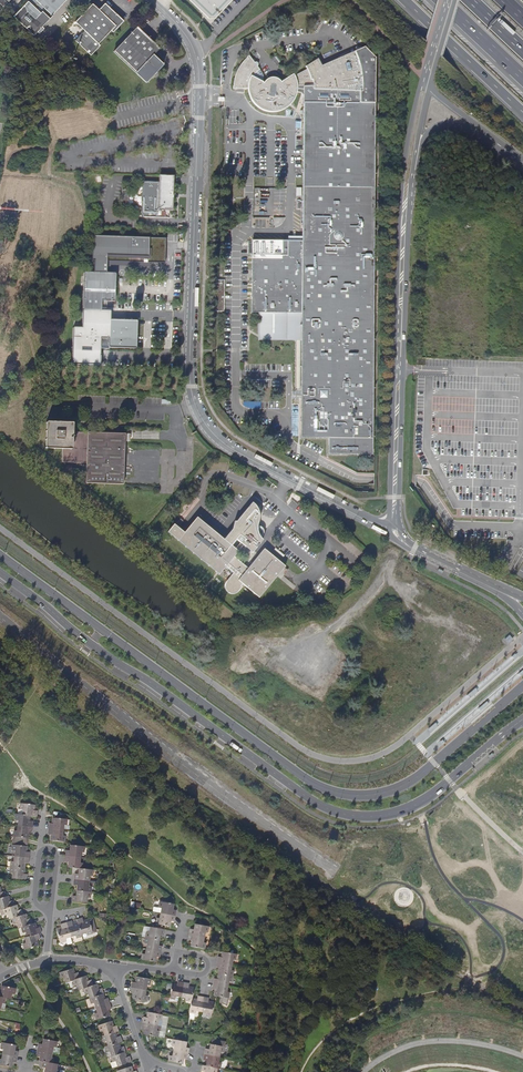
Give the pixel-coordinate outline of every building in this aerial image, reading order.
[(13,16),(34,35),(37,32),(38,33),(43,28),(42,27),(66,0),(29,0),(13,16)] [(215,18),(232,0),(190,0),(209,18),(215,18)] [(85,31),(75,40),(91,55),(100,45),(98,44),(111,30),(113,32),(124,21),(106,3),(99,10),(94,5),(93,3),(76,22),(85,31)] [(137,27),(114,52),(146,83),(157,71),(164,63),(154,54),(155,52),(159,48),(159,47),(137,27)] [(376,127),(376,103),(376,58),(365,46),(355,51),(322,66),(318,58),(306,66),(308,68),(295,76),(293,74),(282,81),(280,79),(278,78),(276,77),(273,76),(271,76),(268,77),(266,78),(265,80),(264,81),(263,81),(263,78),(263,76),(262,73),(261,71),(260,69),(251,55),(246,59),(243,61),(241,64),(239,68),(236,74),(232,72),(230,79),(234,80),(234,86),(239,86),(239,84),(243,84),(243,86),(245,86),(249,86),(249,90),(250,93),(250,96),(252,99),(253,101),(255,104),(257,106),(260,108),(262,109),(265,111),(268,112),(271,112),(273,112),(276,112),(278,112),(281,111),(283,110),(285,109),(287,108),(289,106),(290,105),(292,103),(294,100),(295,98),(296,96),(296,94),(297,92),(301,93),(308,97),(308,103),(305,103),(304,117),(304,125),(304,236),(304,242),(288,242),(254,241),(252,311),(259,311),(261,311),(261,334),(302,335),(302,340),(302,390),(302,392),(302,397),(302,437),(330,438),(329,453),(372,454),(376,127)] [(173,186),(174,176),(160,175),(159,183),(143,182),(142,210),(142,216),(169,217),(169,210),(172,210),(173,186)] [(167,237),(93,235),(92,259),(95,260),(95,271),(107,271),(108,260),(166,262),(167,237)] [(72,365),(101,366),(101,349),(137,350),(138,321),(111,320),(111,312),(107,312),(108,303),(116,303),(117,277),(117,272),(107,271),(95,271),(85,271),(84,276),(83,329),(74,328),(72,365)] [(215,311),(224,311),(225,294),(225,288),(225,280),(215,280),(215,311)] [(125,442),(126,434),(72,432),(72,424),(47,423),(46,448),(63,448),(62,462),(87,463),(86,483),(124,484),(125,442)] [(277,576),(281,571),(284,568),(286,566),(264,549),(248,568),(247,567),(234,556),(238,551),(235,548),(232,546),(237,539),(241,542),(243,544),(253,552),(263,539),(261,537),(262,536),(263,534),(264,532),(264,531),(263,529),(263,528),(261,527),(257,525),(258,521),(259,518),(259,513),(259,512),(258,509),(257,507),(255,504),(252,502),(237,521),(235,520),(232,528),(224,539),(197,517),(184,532),(178,540),(219,574),(226,566),(233,572),(227,580),(226,581),(225,583),(225,584),(225,586),(226,587),(226,588),(227,590),(229,591),(231,592),(232,593),(234,593),(236,592),(238,591),(242,586),(241,585),(243,583),(260,597),(277,576)] [(168,532),(174,536),(180,529),(174,524),(168,532)] [(182,530),(180,529),(174,536),(175,537),(178,540),(184,532),(182,530)] [(30,815),(37,816),(38,810),(34,810),(35,804),(21,803),(20,808),(23,809),(23,815),(30,815)] [(29,821),(30,815),(23,815),(16,814),(16,819),(18,820),(18,825),(32,827),(33,821),(29,821)] [(49,823),(48,829),(63,830),(63,829),(69,830),(70,825),(66,825),(67,819),(53,818),(52,823),(49,823)] [(27,846),(28,838),(28,832),(31,832),(32,827),(18,825),(17,831),(14,830),(14,836),(13,844),(27,846)] [(63,830),(48,829),(48,834),(51,834),(51,840),(64,841),(65,836),(62,835),(63,830)] [(15,850),(15,856),(29,857),(29,852),(26,851),(27,846),(13,844),(12,850),(15,850)] [(66,850),(66,856),(80,857),(81,851),(84,852),(84,846),(70,845),(70,850),(66,850)] [(29,857),(15,856),(14,861),(11,861),(11,866),(25,868),(25,862),(28,863),(29,857)] [(80,857),(66,856),(65,861),(69,862),(68,867),(79,868),(82,869),(83,863),(80,863),(80,857)] [(25,868),(11,866),(10,872),(13,872),(12,878),(27,880),(27,874),(24,873),(25,868)] [(82,869),(79,868),(78,874),(75,874),(74,879),(89,881),(90,875),(92,875),(93,870),(82,869)] [(89,881),(74,879),(74,885),(77,885),(77,890),(91,892),(91,886),(88,886),(89,881)] [(91,892),(77,890),(76,896),(73,896),(72,901),(87,903),(87,897),(90,897),(91,892)] [(8,896),(6,897),(0,898),(0,908),(1,910),(15,905),(13,900),(10,901),(8,896)] [(162,907),(161,912),(175,915),(176,910),(173,909),(174,903),(160,901),(160,906),(162,907)] [(17,905),(15,905),(1,910),(0,910),(0,911),(1,915),(7,913),(9,919),(12,918),(23,914),(22,910),(18,910),(17,905)] [(171,920),(174,920),(175,915),(161,912),(160,918),(157,917),(156,923),(170,925),(171,920)] [(27,919),(26,914),(23,914),(12,918),(14,923),(17,922),(18,927),(22,927),(32,923),(31,918),(27,919)] [(84,921),(83,917),(77,919),(78,922),(81,933),(87,931),(88,934),(97,931),(93,918),(89,919),(84,921)] [(73,924),(72,920),(67,922),(71,936),(76,934),(77,937),(82,935),(81,933),(78,922),(73,924)] [(37,928),(35,922),(32,923),(22,927),(23,932),(26,931),(27,936),(39,933),(41,932),(40,927),(37,928)] [(71,936),(67,922),(61,924),(62,927),(57,929),(61,942),(66,940),(67,944),(73,943),(71,936)] [(194,929),(191,928),(190,934),(204,936),(205,931),(208,931),(209,926),(195,923),(194,929)] [(160,934),(164,935),(165,929),(156,927),(144,925),(142,936),(146,937),(159,939),(160,934)] [(37,939),(40,938),(39,933),(27,936),(25,937),(26,942),(23,943),(25,949),(39,945),(37,939)] [(204,936),(190,934),(188,939),(192,940),(191,945),(205,948),(206,943),(203,942),(204,936)] [(158,945),(159,939),(146,937),(145,942),(147,943),(146,948),(161,951),(162,946),(158,945)] [(161,951),(146,948),(145,954),(143,953),(142,959),(155,961),(156,956),(160,956),(161,951)] [(219,956),(218,962),(232,964),(233,959),(236,959),(237,954),(228,952),(223,951),(222,957),(219,956)] [(231,970),(232,964),(218,962),(217,967),(220,968),(219,973),(233,976),(234,970),(231,970)] [(66,982),(74,980),(80,977),(79,972),(75,973),(73,968),(60,972),(62,977),(65,977),(66,982)] [(233,976),(219,973),(218,979),(215,978),(214,984),(228,986),(229,981),(232,981),(233,976)] [(79,989),(84,988),(94,985),(92,980),(89,981),(87,975),(80,977),(74,980),(75,985),(78,984),(79,989)] [(136,982),(132,981),(131,987),(146,990),(147,984),(150,985),(151,979),(137,976),(136,982)] [(181,996),(184,981),(178,981),(178,984),(172,983),(170,997),(175,998),(176,995),(181,996)] [(192,1001),(192,998),(194,987),(189,986),(189,983),(184,981),(181,996),(187,997),(186,1000),(192,1001)] [(88,992),(90,998),(103,994),(104,993),(103,988),(99,989),(98,983),(94,985),(84,988),(86,993),(88,992)] [(228,986),(214,984),(213,989),(216,989),(215,995),(223,996),(222,1002),(227,1005),(228,997),(229,992),(227,992),(228,986)] [(0,991),(0,996),(6,998),(10,999),(12,993),(15,993),(15,988),(2,985),(1,991),(0,991)] [(146,990),(131,987),(130,992),(134,993),(133,998),(147,1001),(148,995),(145,995),(146,990)] [(94,1002),(96,1007),(110,1003),(109,998),(105,999),(103,994),(90,998),(92,1003),(94,1002)] [(201,1011),(204,996),(198,995),(198,999),(192,998),(192,1001),(189,1011),(195,1012),(195,1010),(201,1011)] [(209,997),(204,996),(201,1011),(206,1012),(206,1015),(211,1016),(214,1002),(209,1001),(209,997)] [(108,1009),(112,1008),(112,1007),(110,1003),(96,1007),(98,1012),(95,1013),(97,1018),(110,1014),(108,1009)] [(147,1017),(144,1017),(143,1022),(142,1028),(145,1028),(144,1033),(165,1038),(169,1016),(159,1014),(148,1012),(147,1017)] [(105,1035),(115,1031),(119,1030),(117,1026),(114,1027),(112,1021),(99,1025),(101,1031),(103,1030),(105,1035)] [(108,1045),(119,1042),(122,1041),(121,1036),(117,1037),(115,1031),(105,1035),(102,1035),(104,1041),(106,1041),(108,1045)] [(39,1043),(38,1048),(52,1051),(53,1046),(56,1046),(57,1041),(44,1038),(43,1043),(39,1043)] [(175,1045),(174,1051),(188,1054),(189,1048),(186,1047),(187,1042),(173,1039),(172,1045),(175,1045)] [(210,1050),(206,1049),(205,1054),(219,1057),(220,1052),(223,1052),(225,1042),(212,1039),(212,1044),(211,1044),(210,1050)] [(2,1053),(17,1056),(18,1051),(15,1050),(16,1045),(2,1042),(1,1048),(3,1049),(2,1053)] [(108,1045),(106,1046),(107,1052),(110,1051),(111,1055),(112,1056),(125,1052),(126,1052),(124,1047),(121,1048),(119,1042),(108,1045)] [(106,1046),(103,1047),(106,1057),(111,1055),(110,1051),(107,1052),(106,1046)] [(51,1056),(52,1051),(38,1048),(37,1054),(41,1054),(40,1060),(44,1061),(52,1062),(54,1057),(51,1056)] [(188,1054),(174,1051),(173,1056),(170,1056),(169,1061),(183,1064),(184,1058),(187,1059),(188,1054)] [(118,1066),(132,1061),(130,1056),(127,1057),(125,1052),(112,1056),(112,1057),(113,1061),(111,1062),(113,1067),(118,1066)] [(16,1062),(17,1056),(2,1053),(2,1058),(0,1058),(0,1064),(11,1067),(12,1061),(16,1062)] [(219,1057),(205,1054),(204,1060),(208,1061),(207,1066),(217,1068),(220,1068),(221,1063),(218,1063),(219,1057)] [(52,1062),(44,1061),(42,1066),(46,1067),(45,1071),(58,1071),(59,1069),(56,1069),(57,1063),(52,1062)]
